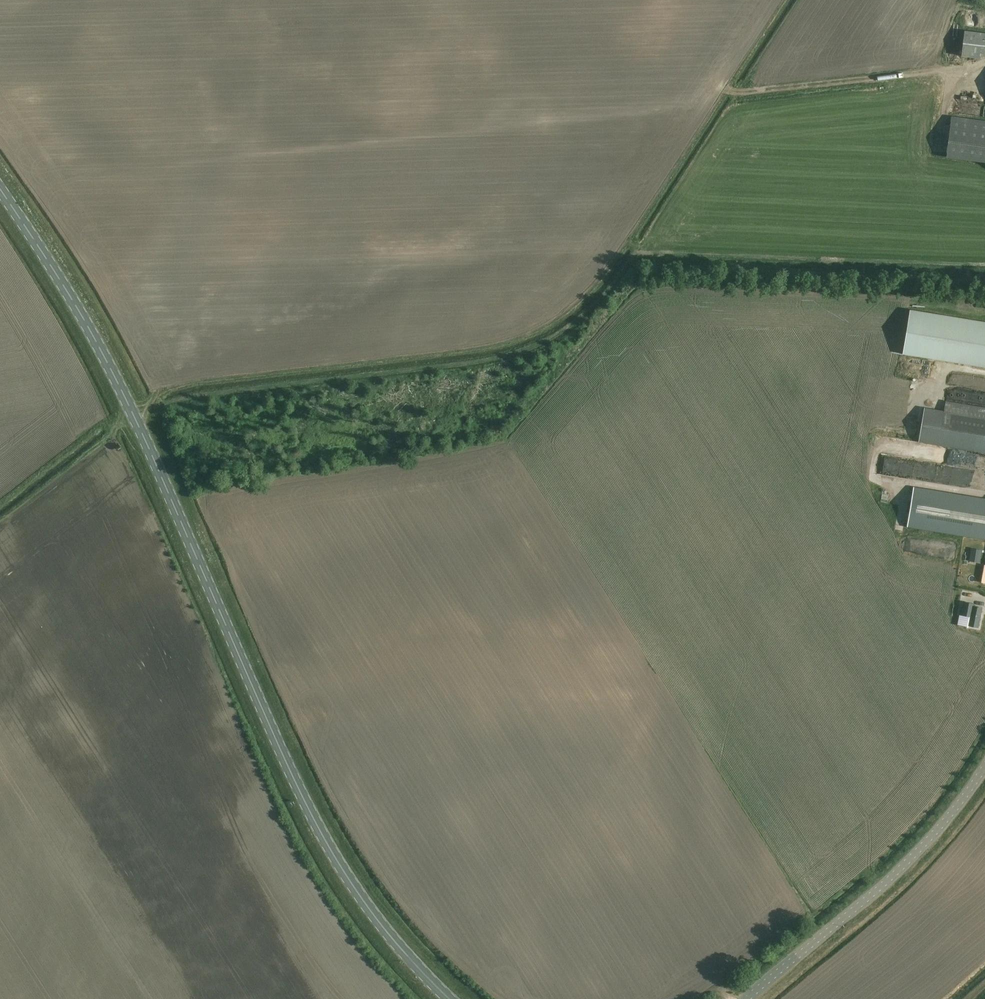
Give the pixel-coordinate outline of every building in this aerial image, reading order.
[(965,31),(962,51),(984,54),(984,34),(965,31)] [(952,117),(947,158),(984,163),(984,121),(952,117)] [(910,310),(903,354),(984,368),(984,323),(910,310)] [(946,401),(944,411),(924,407),(917,441),(984,453),(984,408),(946,401)] [(916,470),(920,448),(889,442),(883,443),(882,449),(882,450),(880,462),(880,477),(897,476),(899,467),(900,476),(903,477),(905,470),(916,470)] [(935,461),(936,445),(923,444),(921,460),(935,461)] [(914,488),(907,527),(984,540),(984,499),(914,488)] [(981,550),(971,549),(969,561),(980,563),(981,550)] [(964,602),(962,615),(970,617),(969,626),(979,628),(983,608),(973,606),(974,604),(964,602)]
